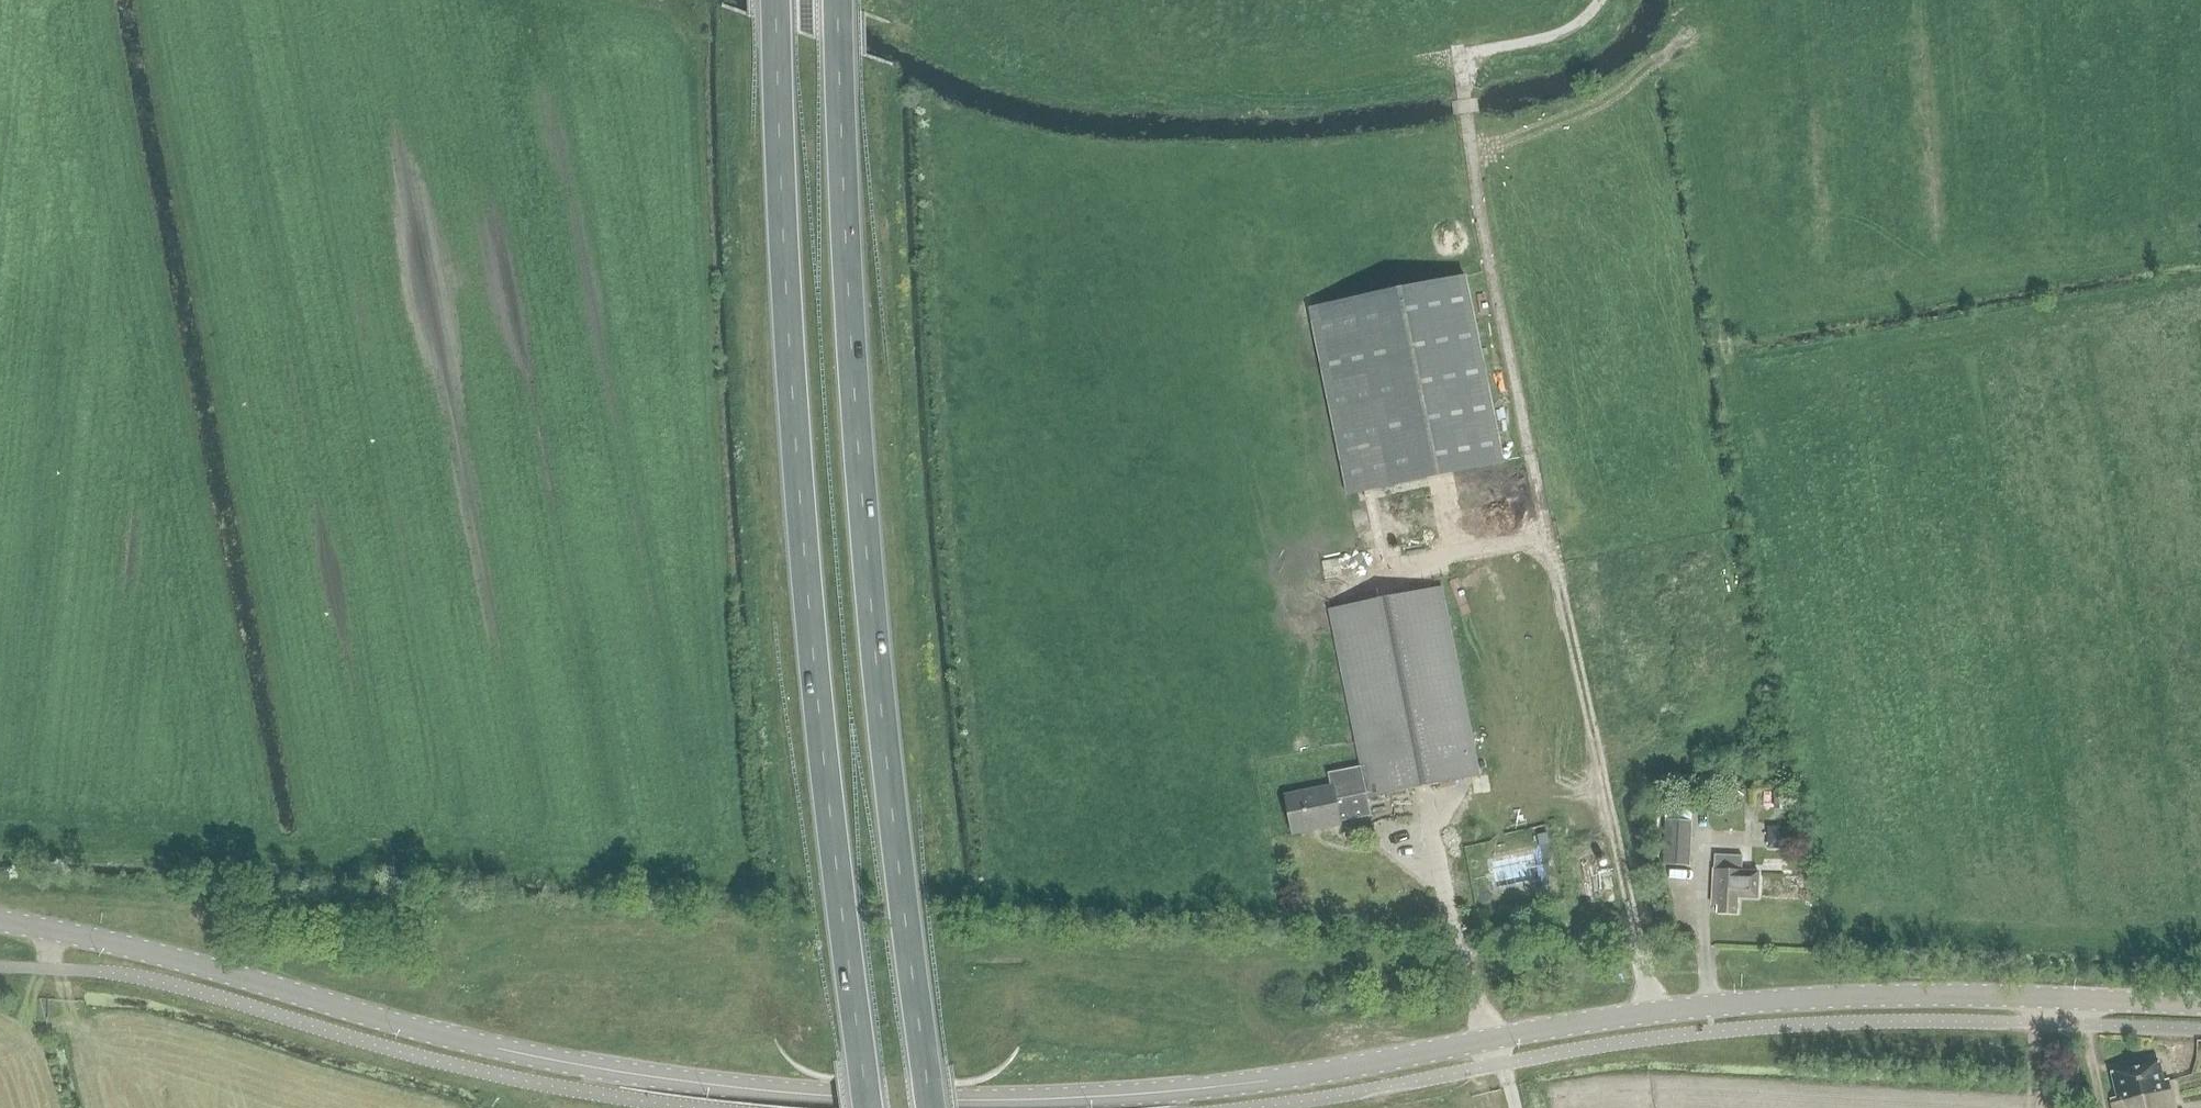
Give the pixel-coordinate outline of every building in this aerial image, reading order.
[(1465,276),(1309,308),(1347,495),(1503,463),(1465,276)] [(1477,775),(1440,587),(1327,609),(1358,767),(1327,774),(1329,787),(1283,796),(1290,833),(1336,824),(1331,800),(1363,794),(1364,797),(1477,775)] [(1674,771),(1671,761),(1647,767),(1650,778),(1674,771)] [(1787,809),(1786,786),(1772,787),(1774,810),(1787,809)] [(1722,794),(1724,803),(1738,800),(1737,791),(1722,794)] [(1664,819),(1662,863),(1688,865),(1691,820),(1664,819)] [(1785,847),(1785,829),(1771,829),(1770,846),(1785,847)] [(1547,834),(1537,836),(1540,845),(1549,843),(1547,834)] [(1757,872),(1740,871),(1741,856),(1714,854),(1711,904),(1716,905),(1716,912),(1735,913),(1736,897),(1756,898),(1757,872)] [(2112,1107),(2174,1107),(2167,1080),(2161,1081),(2157,1063),(2110,1074),(2116,1098),(2110,1099),(2112,1107)]
